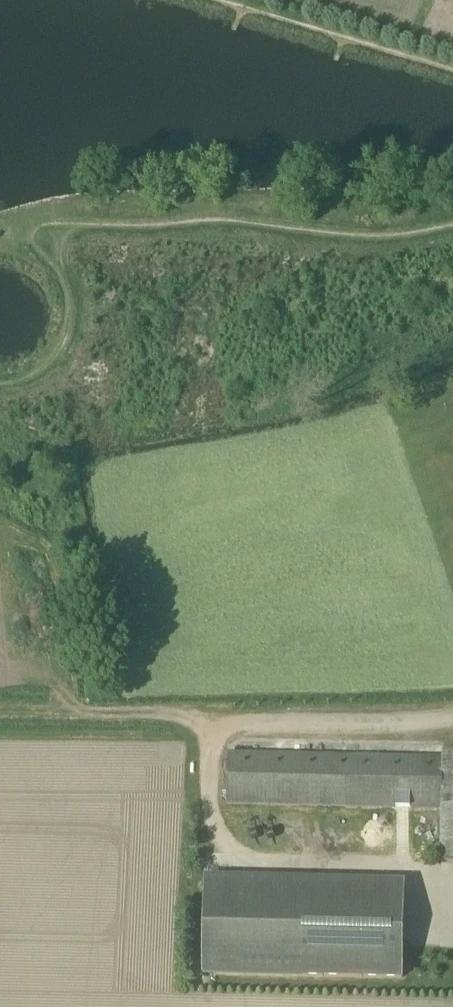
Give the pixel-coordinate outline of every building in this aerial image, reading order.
[(442,842),(441,862),(452,862),(452,753),(444,753),(444,758),(229,753),(227,805),(443,809),(442,842)] [(205,884),(203,973),(403,977),(405,889),(205,884)]
